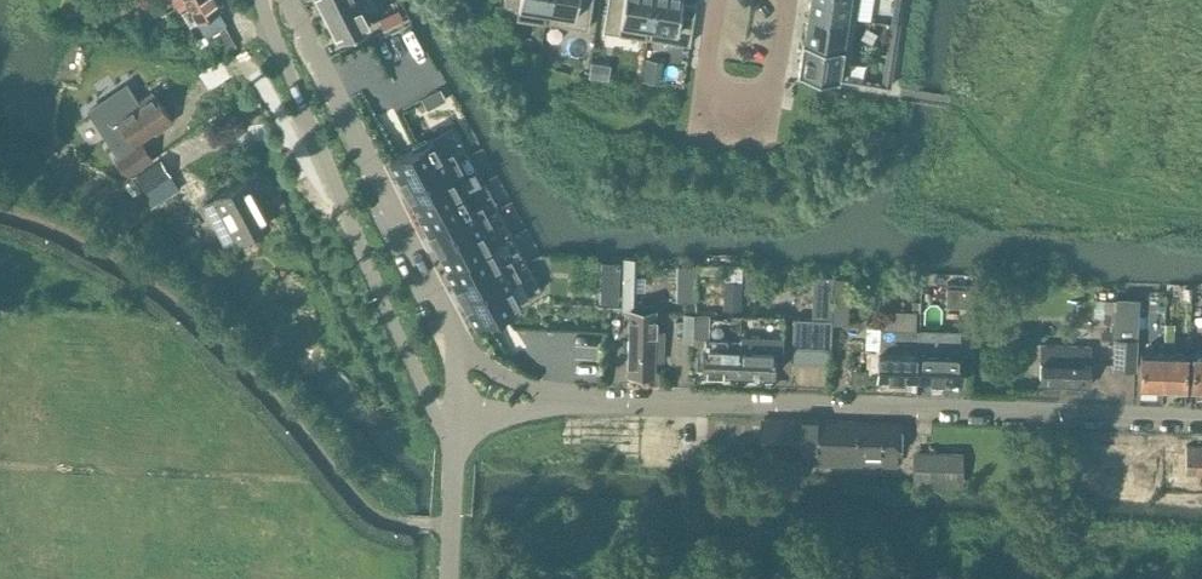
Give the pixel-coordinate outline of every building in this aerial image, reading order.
[(201,24),(220,13),(223,11),(217,0),(187,0),(201,24)] [(355,0),(317,0),(325,15),(355,0)] [(337,41),(338,42),(369,26),(356,0),(355,0),(325,15),(337,41)] [(548,0),(504,0),(502,15),(545,21),(548,0)] [(545,21),(588,28),(593,0),(548,0),(545,21)] [(652,0),(608,0),(604,30),(647,37),(652,0)] [(647,37),(690,44),(696,3),(681,1),(681,0),(652,0),(647,37)] [(858,0),(810,0),(809,10),(856,18),(858,0)] [(893,13),(901,15),(903,0),(895,0),(893,13)] [(804,40),(803,39),(802,40),(851,48),(856,18),(809,10),(804,40)] [(201,24),(200,25),(202,29),(206,35),(223,25),(226,23),(220,13),(201,24)] [(206,35),(205,36),(208,42),(209,42),(215,39),(223,52),(235,45),(223,25),(206,35)] [(890,34),(887,53),(895,55),(898,35),(890,34)] [(205,36),(197,40),(202,46),(208,42),(205,36)] [(846,79),(851,48),(802,40),(798,72),(846,79)] [(892,75),(895,55),(887,53),(884,74),(892,75)] [(171,119),(153,91),(138,101),(137,100),(120,110),(122,112),(117,115),(135,142),(115,155),(128,174),(152,158),(140,140),(171,119)] [(414,147),(390,161),(401,182),(405,188),(468,154),(453,126),(432,137),(427,140),(426,137),(412,144),(414,147)] [(468,154),(405,188),(408,194),(419,215),(483,181),(468,154)] [(137,174),(146,189),(170,173),(161,159),(137,174)] [(270,224),(246,180),(218,196),(218,197),(205,205),(228,246),(240,239),(241,240),(270,224)] [(483,181),(419,215),(431,236),(434,242),(498,207),(483,181)] [(498,207),(434,242),(437,248),(448,268),(446,270),(512,234),(498,207)] [(512,234),(446,270),(457,291),(461,297),(527,261),(512,234)] [(623,278),(622,308),(623,308),(623,318),(630,318),(633,268),(633,260),(633,259),(624,258),(624,259),(624,267),(623,278)] [(527,261),(461,297),(464,303),(476,325),(502,310),(505,315),(519,307),(517,302),(542,289),(527,261)] [(834,291),(833,324),(846,325),(848,291),(834,291)] [(1112,370),(1133,371),(1135,371),(1136,341),(1137,341),(1138,298),(1116,297),(1116,299),(1104,298),(1104,299),(1094,299),(1093,316),(1103,317),(1103,323),(1109,324),(1109,331),(1101,330),(1101,339),(1111,340),(1110,341),(1113,341),(1112,370)] [(630,334),(629,375),(654,376),(655,360),(663,361),(665,329),(656,329),(657,310),(631,308),(630,334)] [(869,326),(869,352),(878,352),(877,375),(877,378),(919,380),(919,353),(920,311),(895,310),(894,319),(884,319),(884,318),(880,318),(880,326),(869,326)] [(739,374),(740,332),(740,336),(708,335),(709,313),(695,312),(694,345),(704,345),(703,372),(739,374)] [(791,349),(830,350),(831,318),(792,318),(791,349)] [(775,375),(775,371),(775,358),(782,358),(782,334),(740,332),(739,374),(775,375)] [(1091,348),(1074,347),(1037,346),(1036,384),(1090,386),(1091,348)] [(1164,388),(1166,352),(1141,351),(1140,387),(1164,388)] [(1166,352),(1164,388),(1187,388),(1188,353),(1166,352)] [(919,353),(919,380),(959,381),(960,354),(919,353)] [(1192,389),(1201,389),(1201,354),(1193,353),(1192,389)] [(900,454),(900,423),(762,419),(761,461),(896,465),(896,454),(900,454)] [(1188,446),(1188,452),(1163,452),(1163,468),(1185,469),(1185,474),(1201,475),(1201,446),(1188,446)] [(918,457),(917,483),(933,483),(933,475),(953,476),(954,459),(918,457)]
